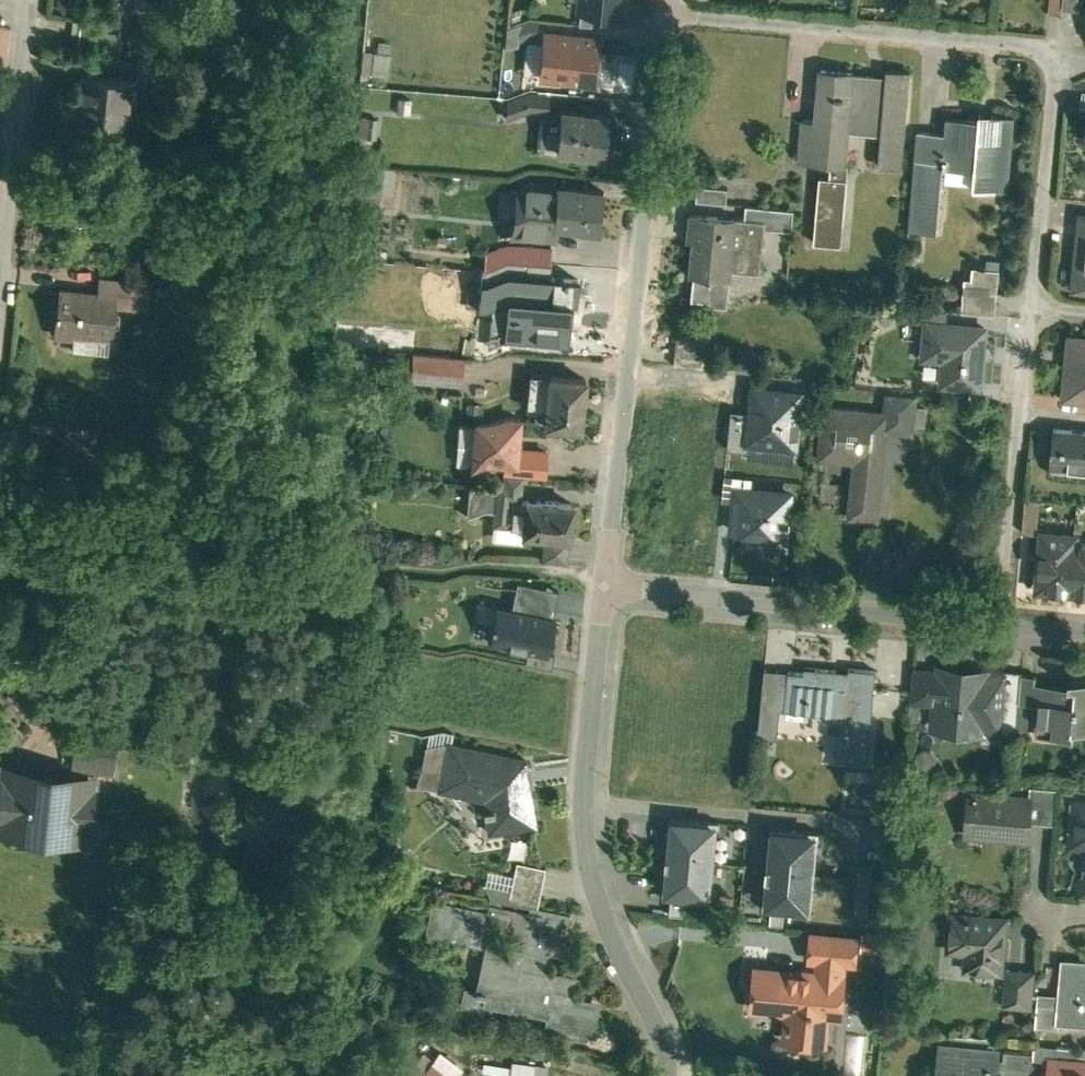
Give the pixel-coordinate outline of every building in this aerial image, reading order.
[(583,10),(596,11),(626,14),(627,0),(584,0),(583,10)] [(1050,13),(1062,15),(1063,8),(1064,0),(1051,0),(1050,13)] [(1063,8),(1080,9),(1080,0),(1064,0),(1063,8)] [(106,12),(80,10),(77,39),(103,42),(106,12)] [(596,11),(583,10),(582,23),(595,24),(596,11)] [(574,36),(545,33),(541,76),(570,79),(574,36)] [(603,39),(574,36),(570,79),(598,82),(603,39)] [(386,64),(385,42),(368,42),(369,65),(386,64)] [(167,47),(138,45),(136,71),(135,71),(135,72),(165,75),(167,47)] [(131,70),(82,66),(81,80),(83,80),(79,117),(125,121),(125,120),(122,119),(125,82),(121,82),(121,77),(127,72),(130,72),(131,70)] [(856,70),(821,67),(817,119),(803,118),(800,160),(833,163),(847,164),(850,129),(883,132),(880,164),(903,166),(911,70),(888,68),(887,78),(875,77),(876,74),(855,72),(856,70)] [(549,95),(506,90),(504,105),(547,110),(549,95)] [(613,116),(561,111),(559,129),(566,130),(564,149),(609,154),(613,116)] [(980,119),(948,116),(946,132),(919,129),(917,158),(943,160),(946,161),(945,166),(948,166),(948,161),(978,164),(976,185),(1008,188),(1015,116),(994,114),(993,121),(981,120),(981,113),(980,119)] [(378,183),(378,155),(348,154),(347,182),(378,183)] [(943,160),(917,158),(910,231),(936,234),(943,160)] [(832,176),(822,175),(816,241),(843,243),(850,163),(847,164),(833,163),(832,176)] [(560,186),(518,182),(512,232),(556,236),(557,223),(556,222),(560,186)] [(729,186),(700,184),(698,200),(727,202),(729,186)] [(606,191),(560,186),(556,222),(557,223),(602,228),(606,191)] [(796,208),(748,204),(747,217),(747,218),(768,220),(767,227),(794,229),(796,208)] [(747,217),(693,212),(690,239),(695,240),(692,273),(696,274),(694,298),(712,299),(714,281),(722,282),(723,281),(731,282),(732,267),(760,270),(760,272),(763,272),(767,227),(768,220),(747,218),(747,217)] [(553,248),(484,242),(482,257),(528,261),(551,263),(553,248)] [(482,257),(481,257),(480,269),(527,274),(528,261),(482,257)] [(988,259),(987,264),(981,264),(981,267),(974,266),(973,278),(966,278),(963,311),(996,314),(1001,260),(988,259)] [(527,274),(480,269),(477,297),(508,300),(504,336),(569,342),(572,302),(577,303),(580,279),(527,274)] [(131,273),(99,270),(97,285),(116,287),(116,289),(129,290),(131,273)] [(97,285),(60,282),(60,279),(59,279),(57,301),(56,300),(53,325),(73,327),(72,340),(95,343),(97,329),(112,331),(116,289),(116,287),(97,285)] [(948,309),(922,307),(921,321),(928,321),(947,323),(948,309)] [(947,323),(928,321),(926,341),(947,343),(944,383),(980,386),(986,327),(947,323)] [(219,331),(206,330),(205,339),(218,341),(219,331)] [(710,339),(679,336),(676,364),(708,367),(710,339)] [(1071,336),(1065,397),(1084,399),(1084,338),(1071,336)] [(462,346),(412,342),(410,369),(460,373),(462,346)] [(586,379),(551,375),(545,425),(582,428),(586,379)] [(751,412),(748,440),(749,440),(796,445),(801,392),(754,387),(751,412)] [(918,394),(902,393),(902,398),(903,398),(900,429),(914,430),(918,394)] [(902,398),(888,397),(886,414),(887,414),(886,430),(900,431),(900,429),(903,398),(902,398)] [(886,414),(827,408),(824,432),(836,433),(834,457),(857,459),(852,515),(876,518),(886,430),(887,414),(886,414)] [(748,440),(751,412),(732,410),(727,449),(748,451),(749,440),(748,440)] [(520,417),(476,413),(473,457),(507,460),(516,460),(517,448),(520,417)] [(1056,426),(1052,464),(1084,467),(1084,429),(1056,426)] [(547,451),(517,448),(516,460),(507,460),(506,473),(522,474),(545,476),(547,451)] [(522,474),(506,473),(505,484),(469,480),(466,506),(497,510),(496,523),(524,525),(523,534),(546,536),(571,538),(574,504),(561,502),(561,501),(540,499),(540,500),(527,499),(526,500),(520,499),(522,474)] [(791,494),(737,488),(732,530),(763,534),(762,545),(785,548),(791,494)] [(1076,535),(1044,533),(1039,587),(1070,590),(1075,542),(1076,542),(1076,535)] [(571,538),(546,536),(543,560),(569,562),(571,538)] [(1075,542),(1070,590),(1084,591),(1084,543),(1076,542),(1075,542)] [(512,608),(550,616),(556,589),(518,581),(512,608)] [(528,649),(548,653),(555,617),(550,616),(512,608),(496,604),(488,640),(528,649)] [(548,653),(528,649),(525,662),(551,667),(553,654),(548,653)] [(850,670),(806,666),(806,672),(767,668),(763,706),(782,708),(783,700),(807,702),(807,708),(813,709),(813,708),(843,711),(838,758),(868,761),(877,670),(851,667),(850,670)] [(1005,676),(939,670),(934,721),(1000,726),(1005,676)] [(1023,673),(1005,671),(1005,676),(1000,726),(1000,732),(1018,734),(1021,702),(1023,673)] [(1037,674),(1023,673),(1021,702),(1034,704),(1037,674)] [(1059,684),(1058,684),(1056,685),(1054,688),(1053,691),(1040,690),(1037,725),(1052,727),(1052,734),(1074,736),(1075,728),(1084,729),(1084,679),(1078,678),(1076,679),(1074,680),(1072,682),(1071,685),(1059,684)] [(112,722),(79,719),(76,755),(108,759),(112,722)] [(526,760),(426,739),(417,782),(437,786),(443,787),(444,785),(486,794),(488,808),(484,808),(485,813),(489,812),(491,829),(518,825),(518,823),(531,821),(532,823),(534,823),(526,760)] [(33,766),(11,764),(9,784),(4,784),(2,801),(8,801),(5,822),(80,830),(82,809),(87,810),(89,793),(83,792),(86,771),(64,769),(63,775),(54,774),(55,763),(43,762),(42,772),(33,771),(33,766)] [(1056,788),(1032,786),(1031,796),(1032,796),(1030,819),(1053,821),(1056,788)] [(1031,796),(970,791),(970,793),(975,794),(971,833),(1028,837),(1030,819),(1032,796),(1031,796)] [(1078,802),(1074,841),(1084,841),(1084,803),(1078,802)] [(718,820),(670,816),(663,897),(671,898),(685,899),(711,901),(718,820)] [(819,830),(771,826),(763,909),(772,909),(786,911),(811,913),(819,830)] [(546,867),(518,861),(510,900),(531,904),(538,905),(546,867)] [(489,909),(438,898),(431,934),(457,940),(459,933),(493,940),(497,924),(525,930),(520,957),(503,953),(504,950),(491,948),(482,989),(475,988),(474,990),(469,989),(464,1009),(489,1015),(492,1004),(508,1007),(504,1024),(506,1024),(510,1008),(546,1015),(542,1032),(563,1036),(564,1030),(581,1033),(583,1026),(590,1027),(595,1004),(558,997),(560,990),(566,992),(569,991),(570,990),(572,988),(573,986),(573,984),(573,983),(572,981),(569,979),(537,972),(540,951),(543,951),(546,937),(565,941),(571,913),(538,905),(531,904),(529,915),(501,909),(503,898),(491,896),(489,909)] [(685,899),(671,898),(670,913),(683,914),(685,899)] [(786,911),(772,909),(771,922),(785,923),(786,911)] [(1007,916),(953,912),(952,917),(949,920),(949,929),(951,933),(951,938),(965,939),(969,943),(967,966),(1002,969),(1007,916)] [(858,936),(814,932),(812,957),(821,958),(846,960),(855,961),(858,936)] [(886,939),(860,936),(859,950),(885,952),(886,939)] [(819,973),(759,967),(755,1006),(790,1009),(787,1036),(827,1040),(833,976),(845,977),(846,960),(821,958),(819,973)] [(1066,960),(1063,996),(1061,1023),(1084,1025),(1084,962),(1066,960)] [(1035,969),(1009,967),(1006,1002),(1032,1004),(1035,969)] [(1063,996),(1039,994),(1037,1023),(1060,1026),(1061,1023),(1063,996)] [(1058,1044),(1057,1059),(1084,1062),(1084,1046),(1058,1044)] [(944,1046),(941,1075),(994,1075),(995,1067),(1004,1068),(1005,1057),(996,1056),(996,1051),(944,1046)] [(425,1075),(454,1075),(461,1068),(438,1048),(419,1071),(425,1075)] [(1005,1048),(1005,1057),(1004,1068),(1003,1075),(1032,1075),(1034,1051),(1005,1048)] [(1057,1059),(1051,1059),(1049,1075),(1084,1075),(1084,1062),(1057,1059)]
